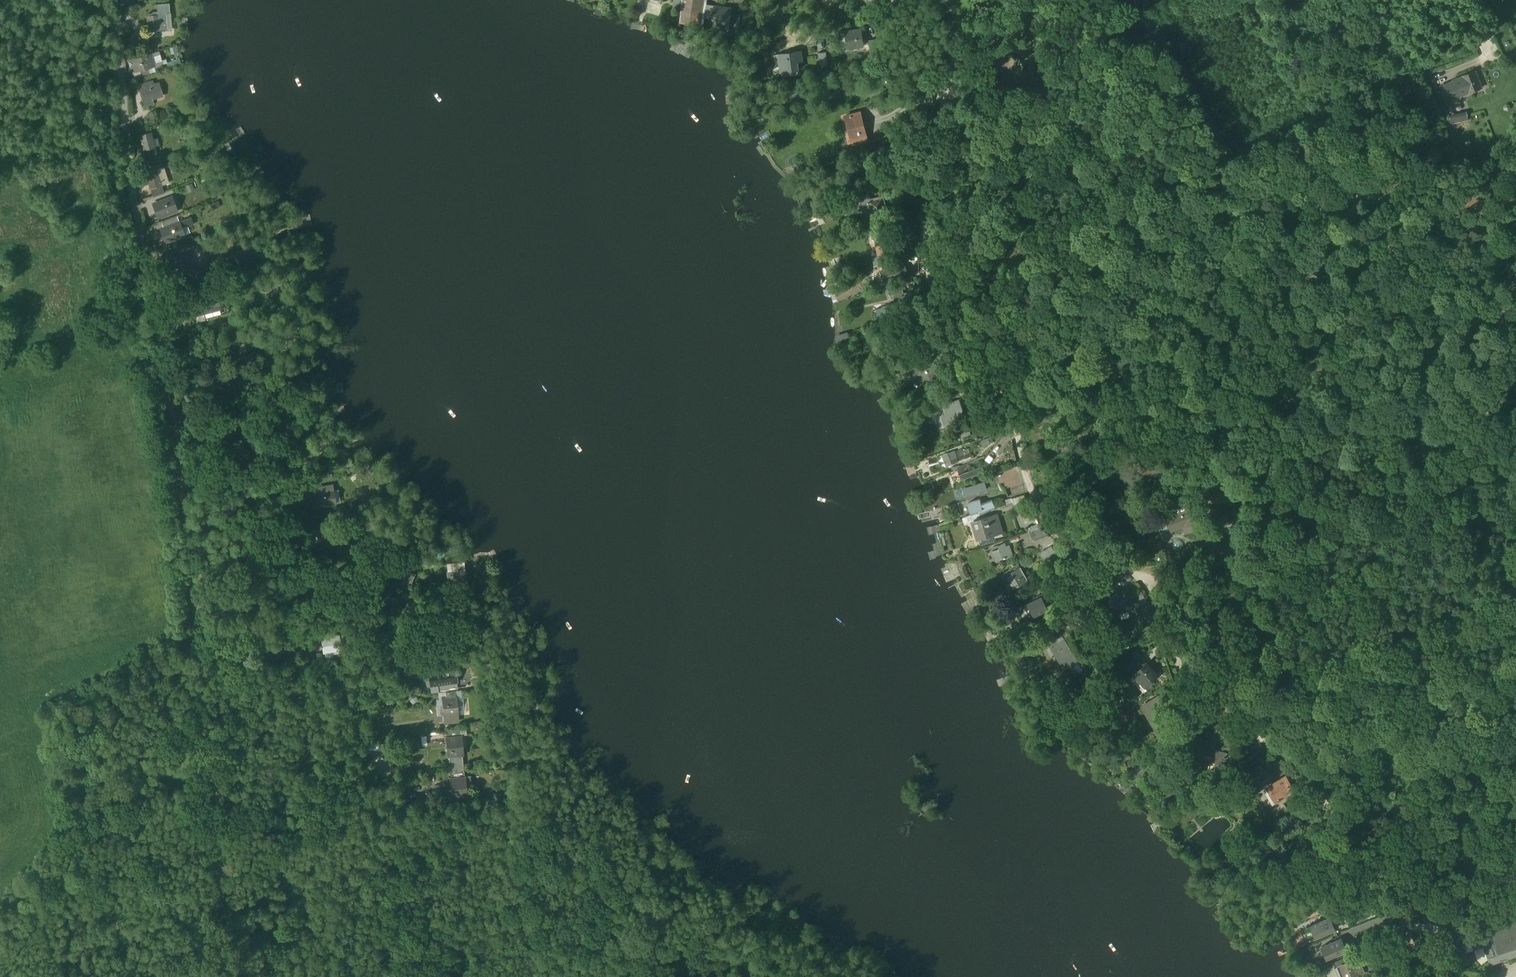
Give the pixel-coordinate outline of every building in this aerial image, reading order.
[(699,19),(701,3),(702,0),(688,0),(688,3),(682,2),(681,9),(680,17),(699,19)] [(704,25),(705,18),(707,4),(701,3),(699,19),(698,24),(704,25)] [(147,14),(149,31),(164,29),(163,17),(166,17),(166,13),(169,13),(168,4),(157,5),(157,12),(152,12),(153,14),(147,14)] [(714,5),(707,4),(705,18),(712,19),(714,5)] [(729,25),(732,7),(714,5),(712,19),(716,20),(715,24),(716,24),(729,25)] [(164,29),(172,29),(171,13),(169,13),(166,13),(166,17),(163,17),(164,29)] [(845,31),(847,48),(864,45),(862,29),(845,31)] [(837,32),(840,48),(847,48),(845,31),(837,32)] [(128,41),(134,47),(141,41),(134,35),(128,41)] [(868,40),(870,54),(877,53),(875,39),(868,40)] [(781,59),(783,72),(797,70),(796,62),(801,61),(800,50),(781,53),(782,59),(781,59)] [(158,52),(150,54),(131,60),(134,71),(154,66),(153,65),(161,62),(158,52)] [(133,72),(135,77),(155,71),(154,66),(134,71),(133,72)] [(1457,80),(1463,95),(1469,92),(1482,87),(1475,71),(1462,76),(1463,78),(1457,80)] [(142,101),(143,101),(152,98),(162,95),(159,95),(156,85),(158,84),(158,83),(153,84),(153,81),(138,85),(139,89),(138,89),(138,90),(139,89),(143,100),(141,101),(142,101)] [(1442,87),(1447,101),(1459,95),(1454,82),(1442,87)] [(793,101),(793,103),(796,102),(795,101),(803,100),(800,85),(785,87),(785,89),(787,102),(790,102),(793,101)] [(1451,128),(1470,125),(1468,111),(1449,114),(1451,128)] [(848,127),(852,140),(861,138),(865,137),(859,113),(849,115),(852,127),(848,127)] [(146,149),(148,158),(156,156),(154,147),(152,147),(150,140),(152,140),(151,133),(140,136),(144,150),(146,149)] [(886,148),(888,154),(898,151),(894,142),(891,143),(892,145),(886,148)] [(157,176),(160,185),(169,183),(164,167),(155,170),(157,176)] [(146,173),(148,179),(157,176),(155,170),(146,173)] [(160,185),(157,176),(148,179),(151,188),(160,185)] [(151,188),(154,196),(163,193),(160,185),(151,188)] [(153,204),(158,217),(176,210),(171,198),(159,203),(159,202),(153,204)] [(871,202),(874,217),(885,215),(882,199),(871,202)] [(191,218),(179,222),(179,223),(181,228),(193,223),(191,218)] [(181,228),(179,223),(166,228),(166,227),(161,229),(166,242),(184,235),(181,228)] [(874,233),(878,253),(878,254),(889,252),(889,251),(888,251),(887,247),(888,247),(886,241),(890,240),(888,230),(874,233)] [(897,246),(899,259),(900,258),(906,257),(904,245),(897,246)] [(889,252),(878,254),(878,253),(873,254),(875,266),(889,262),(893,260),(892,256),(889,252)] [(171,274),(173,286),(200,280),(198,268),(186,271),(182,271),(180,259),(184,259),(183,258),(169,261),(171,274)] [(902,264),(900,258),(899,259),(893,260),(889,262),(891,267),(902,264)] [(883,270),(887,282),(907,276),(905,269),(904,269),(902,264),(891,267),(883,270)] [(890,292),(892,298),(904,294),(902,288),(890,292)] [(216,293),(207,295),(209,303),(218,300),(216,293)] [(206,303),(209,303),(207,295),(194,298),(198,311),(207,309),(206,303)] [(198,311),(194,298),(188,299),(192,313),(198,311)] [(206,303),(207,309),(198,311),(192,313),(193,317),(203,314),(220,310),(218,300),(209,303),(206,303)] [(885,319),(888,318),(891,317),(888,305),(882,306),(885,319)] [(203,314),(193,317),(194,322),(205,320),(203,314)] [(908,327),(913,339),(923,336),(918,323),(908,327)] [(848,332),(835,336),(836,341),(849,338),(848,332)] [(226,351),(229,364),(234,363),(231,350),(226,351)] [(211,355),(214,368),(229,364),(226,351),(211,355)] [(916,366),(923,384),(939,378),(931,359),(916,366)] [(1101,371),(1104,382),(1116,378),(1112,368),(1101,371)] [(214,383),(216,395),(230,393),(229,381),(214,383)] [(961,386),(964,397),(975,393),(972,383),(961,386)] [(941,416),(945,425),(964,418),(958,400),(946,404),(947,406),(945,407),(947,414),(941,416)] [(239,412),(239,417),(255,415),(254,405),(238,407),(233,408),(234,413),(239,412)] [(221,432),(228,436),(234,424),(227,421),(221,432)] [(959,430),(962,437),(970,434),(968,427),(959,430)] [(956,454),(959,460),(966,457),(964,450),(956,454)] [(1139,464),(1144,478),(1162,471),(1157,458),(1139,464)] [(972,462),(958,466),(959,473),(974,468),(972,462)] [(961,473),(963,479),(978,474),(976,468),(961,473)] [(963,488),(965,495),(987,488),(985,481),(963,488)] [(291,483),(293,493),(302,491),(301,482),(291,483)] [(312,493),(315,507),(334,504),(332,490),(331,485),(322,487),(323,492),(318,493),(318,492),(312,493)] [(977,510),(978,513),(995,506),(993,500),(982,504),(980,500),(968,503),(970,512),(977,510)] [(1015,504),(1018,516),(1029,512),(1026,501),(1015,504)] [(1183,526),(1186,532),(1203,525),(1199,513),(1202,512),(1201,508),(1197,509),(1196,505),(1177,512),(1175,505),(1166,508),(1169,515),(1166,516),(1171,530),(1183,526)] [(997,512),(988,515),(990,521),(999,518),(997,512)] [(974,521),(978,536),(990,533),(991,535),(993,534),(1003,531),(999,518),(990,521),(988,515),(980,517),(981,519),(974,521)] [(1029,530),(1032,538),(1047,533),(1040,526),(1029,530)] [(312,541),(312,548),(332,546),(332,545),(329,546),(327,532),(331,531),(331,530),(312,532),(313,541),(312,541)] [(995,540),(993,534),(991,535),(990,533),(978,536),(981,545),(995,540)] [(992,547),(994,550),(996,549),(999,558),(1000,561),(1013,556),(1012,554),(1013,553),(1009,544),(1005,546),(1003,542),(998,545),(992,547)] [(1226,553),(1238,558),(1241,552),(1229,547),(1226,553)] [(1036,562),(1041,569),(1051,564),(1046,556),(1036,562)] [(1008,576),(1014,587),(1022,582),(1028,580),(1021,566),(1012,570),(1014,573),(1008,576)] [(452,572),(452,581),(466,579),(465,570),(452,572)] [(413,579),(414,571),(404,571),(404,579),(413,579)] [(1010,589),(1011,591),(1023,584),(1022,582),(1014,587),(1010,589)] [(1110,594),(1115,608),(1130,603),(1124,589),(1110,594)] [(1031,609),(1033,613),(1042,609),(1043,611),(1049,607),(1049,606),(1050,605),(1044,594),(1027,602),(1030,607),(1029,607),(1030,609),(1031,609)] [(394,612),(393,603),(381,605),(382,613),(394,612)] [(336,606),(337,617),(345,617),(344,606),(336,606)] [(1045,637),(1063,666),(1066,664),(1071,661),(1074,665),(1078,661),(1073,654),(1063,637),(1059,640),(1056,642),(1055,640),(1056,639),(1052,633),(1045,637)] [(323,652),(341,649),(339,636),(321,638),(321,639),(323,639),(325,651),(323,652)] [(1129,668),(1133,673),(1147,661),(1142,656),(1129,668)] [(1087,673),(1078,661),(1074,665),(1071,661),(1066,664),(1070,668),(1072,666),(1085,675),(1087,673)] [(1143,684),(1144,685),(1157,673),(1147,661),(1133,673),(1134,673),(1136,672),(1145,682),(1143,684)] [(432,684),(452,681),(451,669),(431,672),(432,684)] [(1134,673),(1143,684),(1145,682),(1136,672),(1134,673)] [(1080,678),(1083,683),(1091,678),(1087,673),(1085,675),(1080,678)] [(1143,704),(1147,711),(1160,703),(1161,703),(1163,702),(1158,695),(1143,704)] [(442,698),(445,722),(458,721),(456,696),(450,697),(442,698)] [(1147,711),(1156,726),(1170,718),(1161,703),(1160,703),(1147,711)] [(1125,709),(1131,716),(1135,712),(1130,706),(1125,709)] [(445,730),(446,736),(461,735),(460,728),(445,730)] [(446,736),(448,756),(462,755),(462,748),(459,748),(458,736),(461,736),(461,735),(446,736)] [(1207,741),(1205,748),(1213,751),(1211,756),(1217,757),(1216,761),(1223,763),(1226,754),(1224,754),(1226,749),(1214,745),(1215,743),(1207,741)] [(1215,764),(1216,761),(1217,757),(1211,756),(1213,751),(1205,748),(1198,746),(1196,754),(1215,764)] [(1250,753),(1252,758),(1261,753),(1258,748),(1250,753)] [(448,756),(450,767),(463,765),(462,755),(448,756)] [(1134,771),(1139,777),(1142,775),(1144,777),(1147,774),(1145,772),(1149,769),(1143,762),(1134,771)] [(464,776),(463,765),(450,767),(450,777),(464,776)] [(1253,770),(1255,775),(1263,770),(1261,765),(1253,770)] [(1270,783),(1278,796),(1292,787),(1285,774),(1270,783)] [(450,777),(452,798),(466,796),(466,789),(464,776),(450,777)] [(1276,797),(1278,796),(1270,783),(1268,784),(1276,797)] [(1259,855),(1256,849),(1248,852),(1249,853),(1251,858),(1259,855)] [(1275,869),(1279,874),(1287,867),(1283,862),(1275,869)] [(1325,888),(1328,893),(1335,888),(1329,879),(1320,885),(1322,889),(1325,888)] [(1311,926),(1315,936),(1334,928),(1330,918),(1311,926)] [(1494,961),(1515,954),(1515,921),(1481,933),(1489,959),(1494,961)] [(1322,946),(1327,957),(1345,949),(1341,938),(1322,946)] [(1336,962),(1338,966),(1340,965),(1348,962),(1346,957),(1336,962)] [(1345,976),(1349,976),(1351,976),(1356,974),(1357,973),(1363,970),(1360,964),(1354,966),(1352,960),(1348,962),(1340,965),(1345,976)] [(695,976),(700,976),(701,976),(699,965),(693,967),(695,976)]
